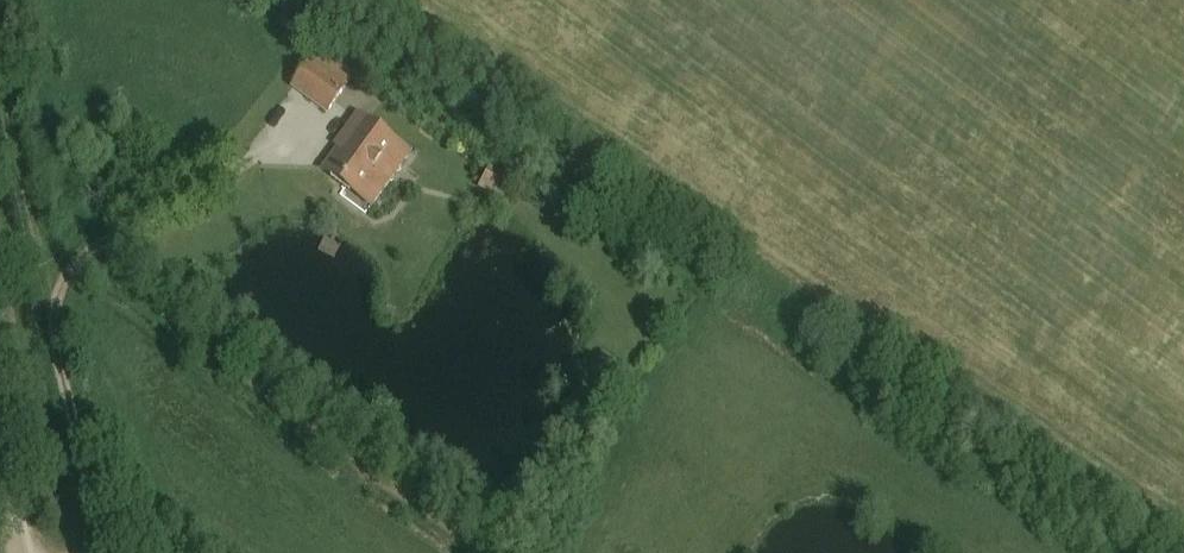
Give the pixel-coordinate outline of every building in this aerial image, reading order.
[(355,75),(317,48),(288,88),(325,115),(355,75)] [(336,146),(339,148),(322,172),(372,207),(411,154),(358,116),(336,146)] [(515,179),(491,165),(477,188),(501,202),(515,179)]
